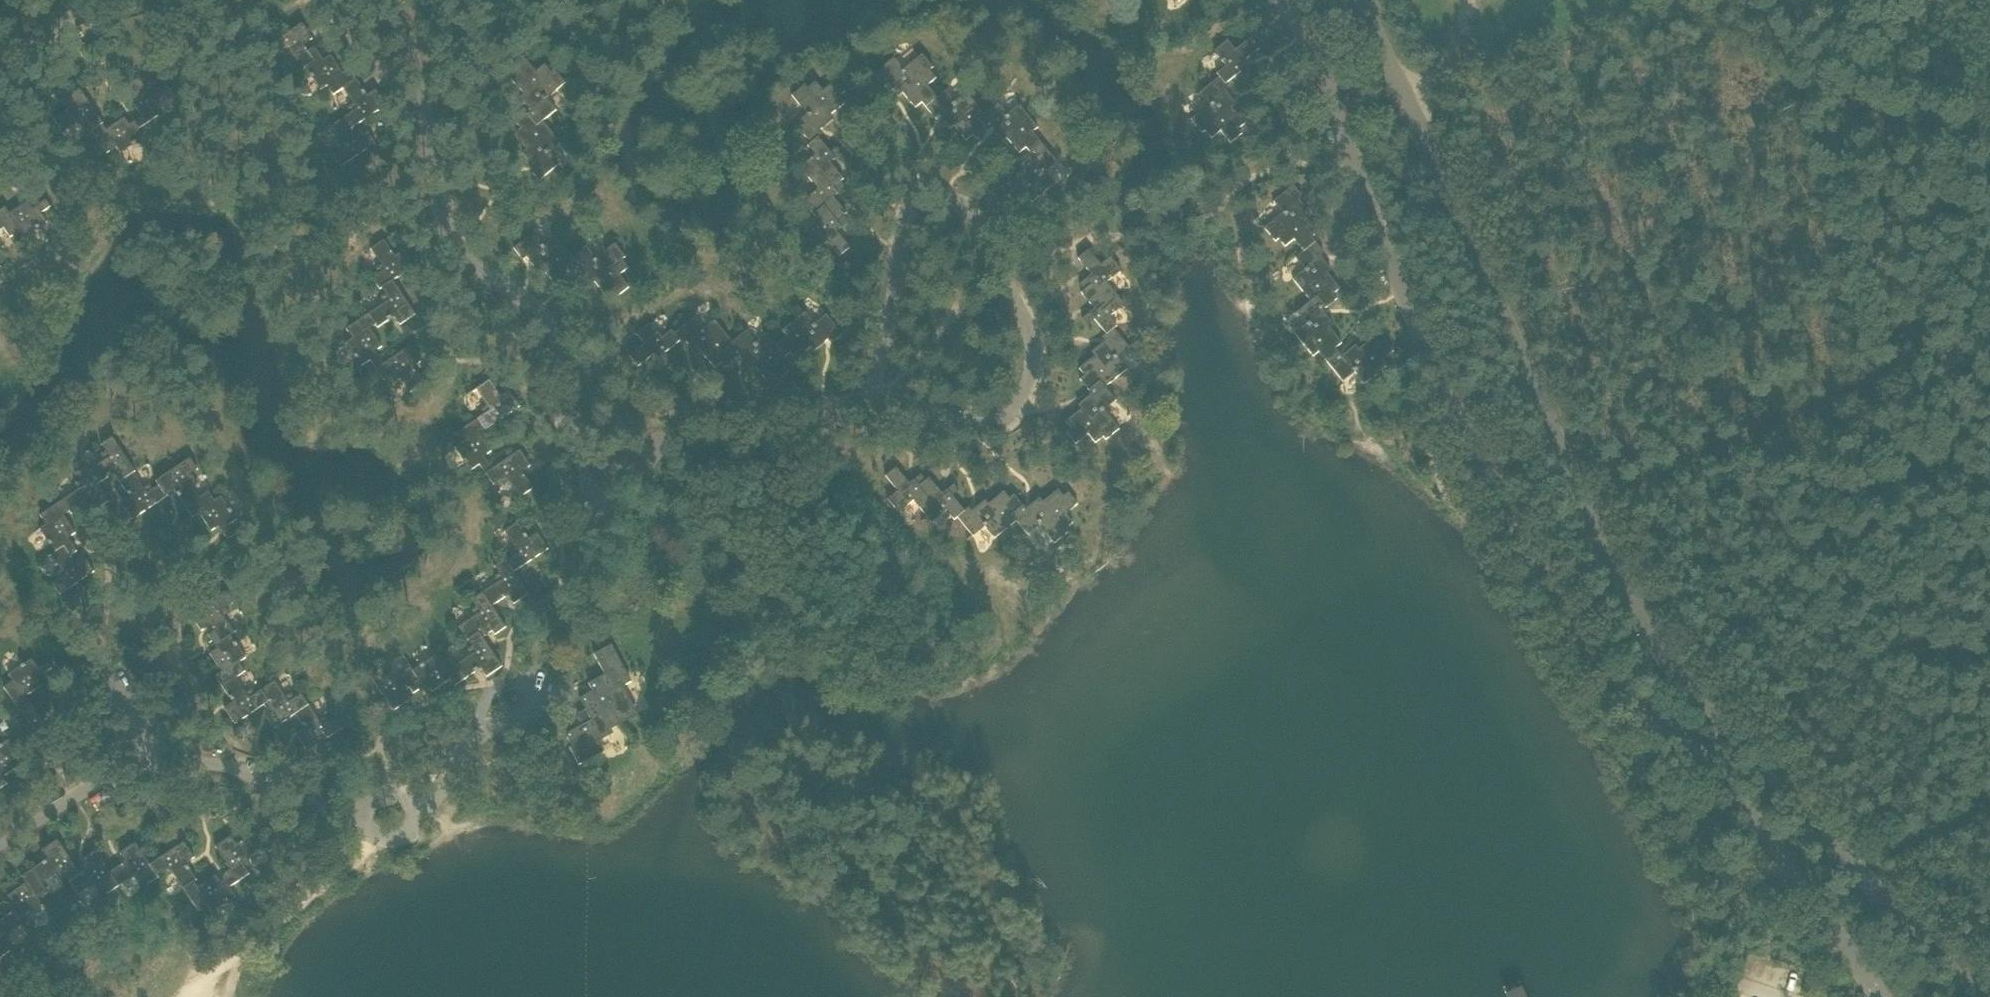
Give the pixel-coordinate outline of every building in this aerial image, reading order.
[(300,71),(305,68),(315,61),(308,51),(304,45),(313,39),(302,24),(267,47),(279,63),(290,56),(300,71)] [(1225,66),(1217,72),(1226,83),(1240,72),(1246,79),(1252,74),(1243,62),(1259,49),(1250,38),(1235,50),(1227,40),(1213,52),(1225,66)] [(333,96),(343,89),(357,80),(349,69),(343,74),(331,56),(323,61),(314,47),(308,51),(315,61),(305,68),(320,92),(327,87),(333,96)] [(922,103),(925,106),(936,97),(927,86),(940,75),(922,54),(903,71),(894,58),(874,74),(883,85),(887,82),(899,96),(903,93),(915,108),(922,103)] [(520,98),(531,112),(540,123),(544,121),(557,111),(547,98),(565,84),(554,70),(551,72),(546,65),(536,72),(527,59),(514,69),(518,74),(511,80),(524,95),(520,98)] [(1226,83),(1217,72),(1216,74),(1218,77),(1199,93),(1209,105),(1191,119),(1201,133),(1204,131),(1211,139),(1220,131),(1230,144),(1242,134),(1238,129),(1245,124),(1232,108),(1237,105),(1226,91),(1230,88),(1226,83)] [(123,89),(142,117),(146,124),(158,117),(153,109),(157,107),(154,101),(171,90),(161,76),(145,87),(139,79),(123,89)] [(357,110),(346,117),(353,128),(357,125),(386,106),(376,90),(367,96),(357,80),(343,89),(357,110)] [(795,124),(810,143),(818,137),(819,138),(823,134),(819,129),(833,118),(830,115),(846,103),(840,96),(845,91),(836,80),(824,91),(816,81),(807,89),(804,85),(791,96),(806,115),(795,124)] [(87,124),(92,131),(103,124),(80,89),(64,100),(70,109),(53,120),(62,133),(79,122),(82,128),(87,124)] [(977,140),(991,128),(982,116),(984,114),(967,92),(954,102),(945,90),(936,97),(925,106),(934,118),(938,115),(950,129),(954,125),(966,141),(973,135),(977,140)] [(1026,148),(1028,151),(1039,142),(1032,133),(1038,128),(1019,105),(1007,115),(997,103),(984,114),(982,116),(991,128),(1003,141),(1007,138),(1019,153),(1026,148)] [(540,123),(531,112),(516,124),(520,129),(514,134),(526,149),(522,153),(534,167),(530,170),(539,181),(558,165),(549,153),(565,140),(560,134),(556,137),(544,121),(540,123)] [(103,124),(92,131),(103,148),(112,143),(120,154),(145,139),(138,129),(146,124),(142,117),(129,125),(125,118),(107,130),(103,124)] [(353,128),(346,117),(332,127),(346,147),(333,156),(341,167),(375,143),(368,132),(364,135),(357,125),(353,128)] [(800,167),(809,179),(818,171),(830,186),(842,177),(830,163),(842,153),(837,147),(831,152),(819,138),(818,137),(810,143),(807,146),(814,155),(800,167)] [(1039,142),(1028,151),(1032,156),(1019,167),(1022,171),(1007,183),(1012,190),(1008,194),(1017,205),(1028,197),(1032,202),(1054,184),(1045,171),(1056,162),(1039,142)] [(802,201),(814,215),(824,207),(836,222),(844,216),(847,213),(834,197),(839,193),(834,187),(844,179),(842,177),(830,186),(818,171),(809,179),(817,189),(802,201)] [(1293,240),(1302,252),(1315,242),(1311,238),(1318,232),(1306,217),(1310,214),(1298,200),(1302,196),(1293,185),(1273,202),(1282,214),(1264,229),(1275,243),(1278,240),(1284,247),(1293,240)] [(4,229),(10,238),(20,232),(24,238),(47,223),(41,214),(50,208),(46,201),(32,210),(27,202),(9,214),(5,208),(0,211),(0,223),(4,229)] [(824,207),(814,215),(820,223),(806,235),(817,249),(827,241),(839,256),(850,248),(837,231),(848,222),(844,216),(836,222),(824,207)] [(565,283),(580,271),(570,259),(573,257),(556,235),(543,245),(533,233),(514,248),(523,260),(526,257),(538,271),(542,268),(554,283),(561,278),(565,283)] [(381,289),(393,281),(415,266),(404,250),(395,256),(384,240),(371,249),(384,269),(372,277),(380,290),(381,289)] [(1292,279),(1310,302),(1317,295),(1327,307),(1337,299),(1333,294),(1340,289),(1327,274),(1332,270),(1320,256),(1324,253),(1315,242),(1302,252),(1294,258),(1304,270),(1292,279)] [(570,259),(580,271),(590,285),(595,282),(607,297),(614,292),(617,297),(629,288),(620,277),(628,270),(622,261),(626,258),(615,243),(596,258),(587,246),(573,257),(570,259)] [(1079,284),(1084,290),(1091,284),(1105,300),(1115,292),(1107,282),(1122,270),(1111,257),(1101,265),(1089,250),(1078,258),(1091,275),(1079,284)] [(388,301),(368,314),(375,325),(377,328),(394,317),(400,325),(416,315),(393,281),(381,289),(388,301)] [(1094,320),(1106,334),(1114,329),(1117,327),(1109,317),(1125,305),(1115,292),(1105,300),(1091,284),(1084,290),(1081,293),(1094,309),(1082,319),(1088,325),(1094,320)] [(1318,353),(1329,367),(1341,356),(1335,349),(1342,343),(1329,328),(1334,325),(1322,311),(1327,307),(1317,295),(1310,302),(1296,313),(1306,325),(1294,335),(1312,357),(1318,353)] [(786,337),(776,344),(786,356),(790,353),(796,360),(811,347),(814,351),(828,340),(831,344),(843,334),(826,315),(815,324),(805,312),(782,331),(786,337)] [(370,360),(376,369),(383,364),(375,352),(382,347),(370,329),(375,325),(368,314),(347,327),(354,338),(346,343),(361,367),(370,360)] [(725,368),(735,359),(725,347),(732,342),(715,320),(702,330),(691,316),(668,333),(677,344),(680,341),(683,345),(686,342),(698,356),(702,353),(714,368),(721,363),(725,368)] [(665,353),(677,344),(668,333),(662,338),(650,323),(636,334),(644,344),(629,356),(638,367),(654,353),(664,365),(670,360),(665,353)] [(1080,379),(1091,394),(1103,385),(1104,387),(1127,369),(1117,357),(1129,348),(1114,329),(1106,334),(1102,338),(1105,341),(1091,352),(1094,356),(1079,369),(1084,376),(1080,379)] [(725,347),(735,359),(739,356),(751,370),(755,366),(767,381),(774,376),(778,381),(789,371),(780,361),(786,356),(776,344),(768,333),(756,343),(746,331),(732,342),(725,347)] [(1355,345),(1341,356),(1329,367),(1342,383),(1355,372),(1364,384),(1387,366),(1383,360),(1393,351),(1384,340),(1379,344),(1374,337),(1358,349),(1355,345)] [(383,364),(376,369),(384,381),(397,373),(411,393),(424,384),(413,367),(421,361),(411,346),(383,364)] [(490,410),(479,418),(487,429),(520,407),(509,391),(501,397),(490,380),(476,389),(490,410)] [(1103,385),(1091,394),(1078,405),(1081,409),(1066,422),(1071,428),(1066,432),(1076,444),(1087,435),(1094,444),(1103,437),(1106,441),(1120,430),(1104,410),(1115,401),(1104,387),(1103,385)] [(479,465),(485,474),(493,469),(484,456),(491,452),(480,434),(487,429),(479,418),(455,435),(461,444),(455,449),(470,471),(479,465)] [(108,458),(89,471),(97,485),(112,475),(118,484),(132,474),(135,472),(111,438),(100,446),(108,458)] [(520,450),(493,469),(485,474),(492,485),(505,476),(520,498),(533,488),(522,472),(531,466),(520,450)] [(187,460),(155,482),(166,498),(175,492),(185,505),(198,496),(185,478),(195,471),(187,460)] [(81,487),(61,502),(68,512),(70,515),(86,503),(92,513),(109,501),(97,485),(89,471),(86,466),(73,475),(81,487)] [(913,500),(922,511),(932,502),(919,485),(926,480),(921,474),(909,484),(896,468),(885,476),(898,491),(888,499),(898,512),(913,500)] [(143,490),(132,474),(118,484),(129,499),(125,502),(137,519),(166,498),(155,482),(143,490)] [(953,520),(956,517),(964,511),(952,496),(959,491),(954,484),(942,494),(929,478),(926,480),(919,485),(932,502),(922,511),(931,522),(946,511),(953,520)] [(1014,519),(1015,521),(1026,534),(1038,525),(1053,543),(1066,533),(1064,530),(1072,524),(1064,514),(1077,504),(1068,492),(1064,496),(1058,490),(1043,502),(1040,498),(1026,509),(1014,519)] [(199,498),(198,496),(185,505),(193,518),(200,513),(212,531),(220,526),(229,539),(236,534),(229,525),(238,519),(222,496),(213,501),(207,492),(199,498)] [(993,539),(1015,521),(1014,519),(1026,509),(1014,494),(1009,498),(1004,492),(988,504),(985,500),(971,511),(968,508),(964,511),(956,517),(972,537),(984,527),(993,539)] [(67,539),(75,533),(63,515),(68,512),(61,502),(39,517),(45,525),(38,530),(54,553),(63,546),(70,556),(76,552),(67,539)] [(516,548),(504,556),(515,572),(548,549),(538,533),(529,539),(518,522),(504,532),(516,548)] [(63,546),(54,553),(49,556),(61,573),(50,581),(59,595),(92,572),(81,557),(74,562),(70,556),(63,546)] [(502,580),(483,594),(492,606),(508,596),(513,604),(529,593),(515,572),(504,556),(492,565),(502,580)] [(210,626),(214,632),(220,641),(230,635),(233,632),(220,612),(231,605),(223,594),(191,616),(201,631),(210,626)] [(458,628),(469,643),(481,635),(483,638),(492,631),(495,635),(506,627),(492,606),(483,594),(472,601),(476,607),(471,611),(474,616),(458,628)] [(222,687),(235,678),(245,671),(239,662),(245,658),(230,635),(220,641),(214,632),(208,636),(217,649),(210,654),(222,672),(215,677),(222,687)] [(475,652),(455,665),(465,680),(481,669),(487,677),(502,667),(483,638),(481,635),(469,643),(475,652)] [(568,733),(567,735),(567,738),(570,743),(567,744),(579,765),(604,752),(599,742),(612,735),(610,730),(637,716),(622,687),(631,682),(611,645),(594,655),(605,675),(588,684),(593,692),(580,699),(586,710),(579,713),(578,716),(578,719),(582,726),(568,733)] [(3,690),(17,710),(30,702),(26,696),(44,685),(39,677),(52,668),(41,652),(7,675),(13,683),(3,690)] [(435,656),(412,671),(419,681),(410,688),(414,694),(427,685),(432,692),(450,680),(454,687),(465,680),(455,665),(448,656),(439,662),(435,656)] [(419,681),(412,671),(409,667),(394,677),(391,672),(386,676),(381,669),(370,677),(393,711),(409,700),(403,692),(410,688),(419,681)] [(264,705),(271,715),(275,711),(261,690),(249,699),(235,678),(222,687),(233,703),(224,709),(235,725),(264,705)] [(274,729),(295,714),(308,706),(300,695),(288,703),(274,682),(261,690),(275,711),(271,715),(267,717),(274,729)] [(5,737),(8,741),(14,751),(26,743),(32,739),(37,747),(53,737),(30,702),(17,710),(25,723),(5,737)] [(308,706),(295,714),(306,730),(297,736),(308,752),(343,729),(335,717),(322,726),(308,706)] [(7,784),(3,777),(21,765),(16,758),(30,749),(26,743),(14,751),(8,741),(0,746),(0,789),(7,784)] [(215,847),(234,875),(238,882),(250,874),(245,867),(250,864),(246,858),(262,848),(253,834),(237,845),(231,837),(215,847)] [(48,859),(33,869),(42,883),(59,871),(67,883),(90,868),(87,863),(77,869),(58,840),(42,851),(48,859)] [(184,842),(150,865),(158,876),(168,869),(182,889),(182,890),(194,882),(197,880),(187,866),(186,864),(195,858),(184,842)] [(126,862),(110,872),(119,886),(138,873),(147,886),(158,879),(157,877),(158,876),(150,865),(136,843),(120,853),(126,862)] [(84,859),(87,863),(90,868),(67,883),(76,896),(97,883),(105,895),(119,886),(110,872),(96,851),(84,859)] [(3,918),(13,911),(20,921),(42,907),(38,900),(46,894),(40,884),(42,883),(33,869),(21,877),(26,884),(8,896),(13,903),(11,904),(4,902),(0,904),(0,913),(3,918)] [(198,888),(194,882),(182,890),(182,889),(181,890),(197,914),(206,908),(210,913),(235,896),(230,887),(238,882),(234,875),(221,883),(216,876),(198,888)] [(3,918),(0,920),(0,958),(12,950),(4,939),(23,926),(20,921),(13,911),(3,918)] [(1500,989),(1503,996),(1525,996),(1519,981),(1500,989)]
